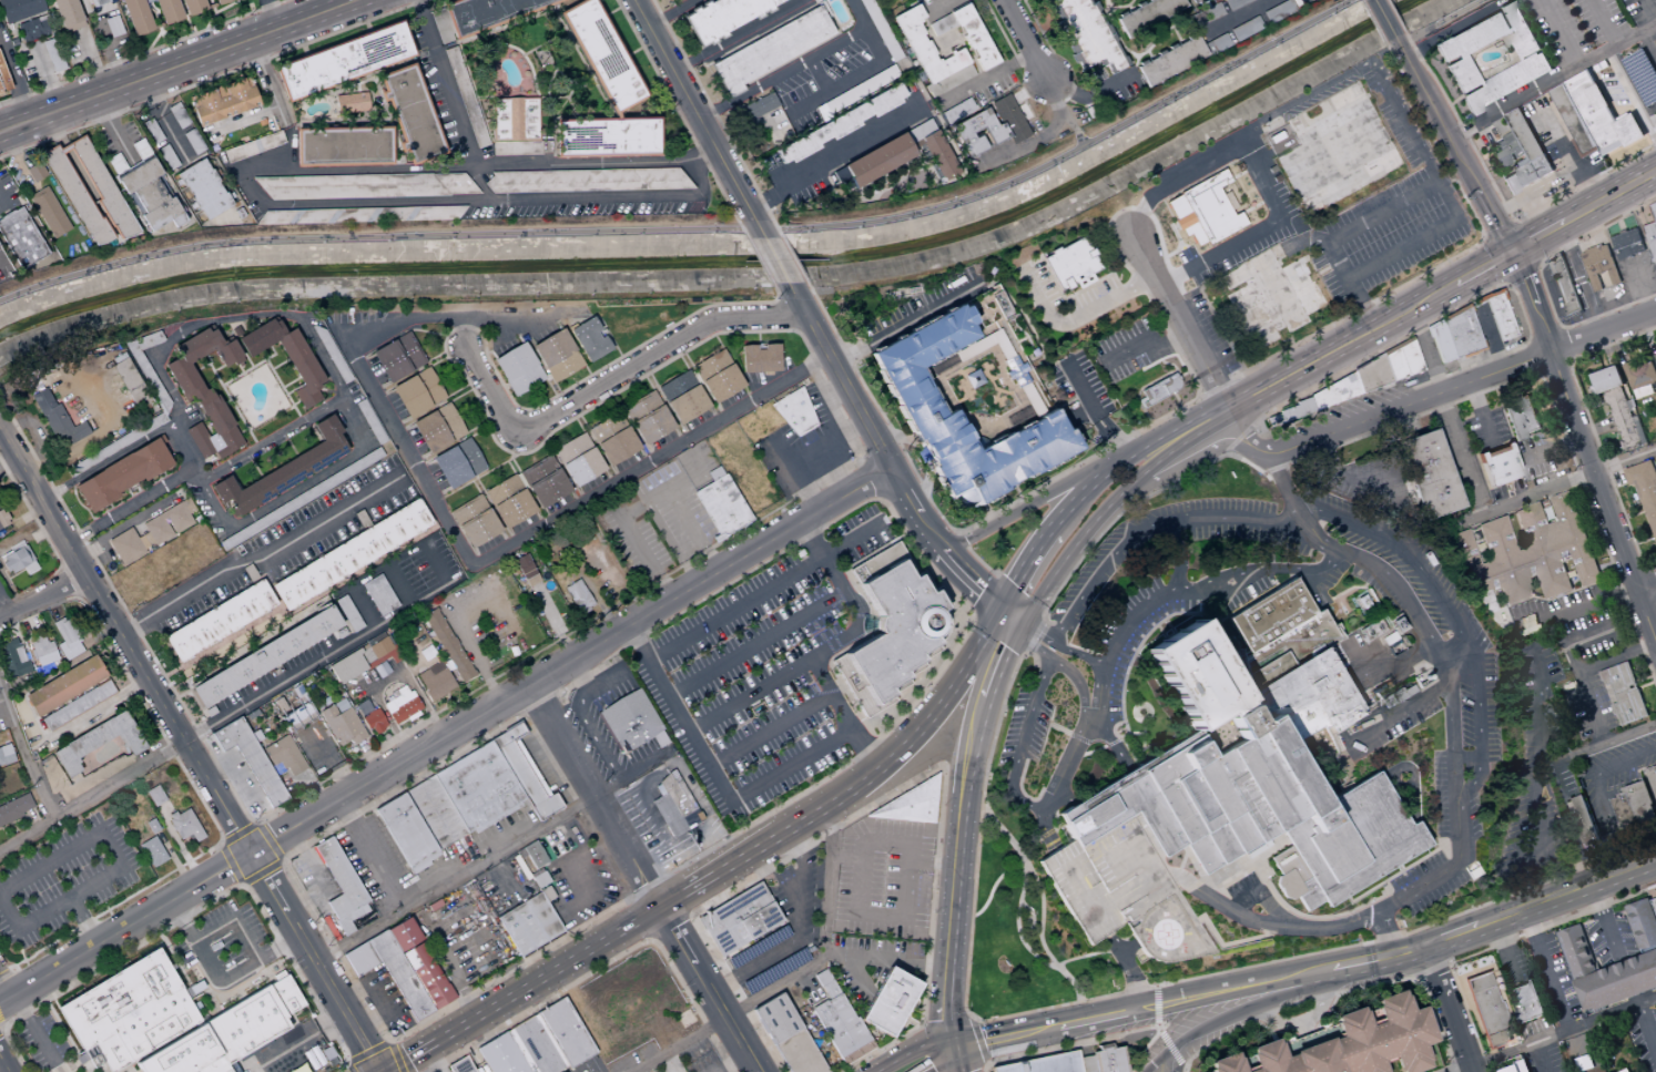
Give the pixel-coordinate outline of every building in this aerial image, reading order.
[(7,24),(0,7),(0,0),(43,0),(47,10),(7,24)] [(63,28),(83,20),(84,19),(78,0),(53,0),(63,28)] [(135,35),(123,0),(145,0),(155,29),(135,35)] [(165,24),(156,0),(179,0),(185,18),(165,24)] [(189,16),(183,0),(205,0),(209,9),(189,16)] [(444,3),(453,0),(567,0),(457,40),(455,32),(445,7),(444,3)] [(560,13),(583,0),(598,0),(607,14),(629,54),(647,86),(652,95),(622,113),(622,115),(621,116),(619,115),(618,115),(560,13)] [(697,3),(703,0),(706,0),(708,2),(712,0),(780,0),(770,6),(772,9),(763,14),(762,12),(760,13),(761,16),(756,18),(756,17),(730,31),(732,35),(723,40),(722,38),(720,39),(721,41),(712,45),(711,44),(702,49),(693,32),(688,34),(678,17),(687,11),(685,9),(694,4),(695,7),(698,6),(697,3)] [(891,63),(857,0),(872,0),(902,57),(891,63)] [(1046,4),(1043,0),(1087,0),(1089,3),(1094,1),(1098,9),(1096,10),(1104,24),(1106,23),(1115,40),(1114,41),(1121,57),(1124,55),(1127,63),(1105,75),(1097,61),(1079,71),(1075,62),(1073,63),(1068,54),(1070,53),(1067,45),(1068,45),(1066,41),(1061,34),(1063,33),(1060,30),(1058,31),(1054,22),(1056,21),(1050,10),(1048,11),(1045,4),(1046,4)] [(1134,4),(1140,0),(1142,3),(1147,1),(1147,0),(1182,0),(1186,7),(1125,39),(1115,19),(1116,18),(1115,16),(1122,11),(1124,13),(1136,7),(1134,4)] [(1229,11),(1224,0),(1252,0),(1229,11)] [(1262,12),(1285,0),(1290,0),(1296,10),(1268,24),(1262,12)] [(1497,8),(1511,0),(1516,0),(1544,49),(1527,59),(1527,60),(1525,61),(1507,30),(1506,27),(1500,14),(1501,13),(1497,8)] [(1197,28),(1190,16),(1218,1),(1225,14),(1197,28)] [(997,61),(965,2),(947,12),(954,24),(979,71),(997,61)] [(959,48),(974,74),(931,99),(924,85),(926,84),(891,17),(915,3),(923,17),(917,19),(918,21),(916,23),(920,30),(917,31),(923,41),(925,40),(933,54),(932,54),(934,60),(936,59),(937,61),(948,55),(946,52),(949,50),(951,52),(959,48)] [(710,64),(816,4),(833,33),(744,83),(748,90),(730,100),(710,64)] [(429,12),(441,45),(455,41),(453,33),(455,32),(445,7),(429,12)] [(947,12),(928,23),(935,35),(954,24),(947,12)] [(1433,44),(1446,37),(1447,38),(1495,12),(1497,16),(1496,16),(1503,29),(1506,27),(1507,30),(1464,54),(1457,58),(1455,55),(1442,62),(1433,44)] [(1229,30),(1257,16),(1263,28),(1236,42),(1229,30)] [(17,24),(37,18),(38,22),(44,19),(50,33),(42,35),(42,34),(37,37),(37,38),(32,40),(31,39),(23,42),(17,24)] [(276,68),(306,57),(405,19),(418,54),(289,103),(276,68)] [(83,20),(85,25),(65,33),(63,28),(83,20)] [(1215,53),(1208,41),(1225,32),(1231,44),(1215,53)] [(1146,88),(1135,68),(1137,67),(1135,63),(1144,59),(1145,62),(1156,55),(1155,53),(1161,49),(1162,52),(1168,50),(1166,47),(1172,43),(1175,45),(1180,42),(1186,40),(1185,37),(1191,33),(1192,37),(1196,34),(1207,54),(1146,88)] [(457,45),(491,144),(478,150),(444,50),(457,45)] [(1645,49),(1623,59),(1645,107),(1655,102),(1655,72),(1645,49)] [(1460,96),(1477,86),(1481,85),(1525,61),(1527,60),(1540,52),(1541,54),(1546,52),(1555,70),(1471,116),(1460,96)] [(13,88),(0,93),(0,53),(13,88)] [(1481,85),(1464,54),(1457,58),(1457,59),(1444,67),(1460,93),(1476,84),(1477,86),(1481,85)] [(417,62),(449,153),(414,166),(408,152),(404,153),(400,143),(404,141),(389,101),(385,102),(380,92),(385,90),(380,75),(417,62)] [(892,63),(898,75),(827,115),(821,103),(892,63)] [(1595,67),(1629,129),(1638,144),(1607,161),(1601,150),(1565,83),(1595,67)] [(200,127),(189,98),(250,75),(260,105),(200,127)] [(772,150),(895,82),(902,95),(896,99),(897,102),(870,118),(867,114),(855,122),(856,125),(829,141),(826,137),(814,144),(815,147),(788,163),(786,160),(779,164),(772,150)] [(1357,82),(1402,164),(1376,178),(1306,217),(1260,134),(1357,82)] [(1565,83),(1550,91),(1576,139),(1573,141),(1583,160),(1601,150),(1565,83)] [(792,95),(800,111),(817,101),(809,85),(792,95)] [(336,95),(368,92),(370,110),(338,113),(336,95)] [(749,119),(777,107),(771,92),(743,105),(749,119)] [(1007,93),(1029,134),(1010,144),(1006,136),(998,123),(988,103),(1007,93)] [(494,142),(492,98),(540,96),(541,141),(494,142)] [(949,124),(974,110),(967,98),(942,111),(949,124)] [(166,109),(179,101),(192,123),(180,130),(166,109)] [(949,126),(984,108),(994,125),(998,123),(1000,123),(1007,136),(1006,136),(989,145),(981,127),(969,133),(972,137),(978,134),(986,149),(967,159),(949,126)] [(1521,108),(1505,115),(1514,131),(1526,154),(1531,163),(1533,162),(1546,155),(1521,108)] [(559,119),(663,116),(664,155),(560,159),(559,119)] [(152,118),(165,140),(154,146),(141,124),(152,118)] [(901,133),(928,118),(935,130),(917,139),(921,145),(911,151),(901,133)] [(298,127),(395,125),(396,164),(299,166),(298,127)] [(182,134),(194,127),(206,149),(194,156),(182,134)] [(224,151),(282,130),(286,143),(228,164),(224,151)] [(935,130),(958,172),(941,182),(921,145),(917,139),(935,130)] [(1514,131),(1505,135),(1506,136),(1492,144),(1495,152),(1491,154),(1498,169),(1516,160),(1514,154),(1515,154),(1517,159),(1526,154),(1514,131)] [(839,165),(900,132),(901,133),(911,151),(913,155),(852,188),(839,165)] [(60,151),(84,135),(142,232),(134,236),(122,239),(114,225),(113,226),(99,201),(102,200),(71,147),(62,153),(60,151)] [(494,142),(495,156),(543,155),(543,141),(541,141),(494,142)] [(167,143),(181,165),(177,167),(179,169),(173,172),(172,171),(169,172),(156,150),(167,143)] [(115,238),(103,218),(101,219),(73,173),(62,153),(60,151),(58,145),(40,155),(92,247),(106,244),(115,238)] [(1164,198),(1217,169),(1219,173),(1227,169),(1223,164),(1238,155),(1260,194),(1244,203),(1237,187),(1229,191),(1233,198),(1200,216),(1180,227),(1164,198)] [(1546,155),(1555,172),(1542,178),(1533,162),(1546,155)] [(116,178),(152,156),(162,173),(155,176),(169,198),(144,213),(131,191),(126,194),(116,178)] [(203,157),(210,170),(212,169),(220,181),(217,182),(224,193),(225,192),(233,204),(206,219),(200,207),(197,208),(176,173),(203,157)] [(26,169),(39,161),(48,174),(33,183),(26,169)] [(1533,162),(1531,163),(1501,180),(1510,196),(1542,178),(1533,162)] [(486,184),(495,176),(491,172),(679,167),(697,188),(494,194),(486,184)] [(253,177),(433,173),(433,174),(450,194),(451,195),(272,201),(253,177)] [(433,174),(465,173),(481,193),(450,194),(433,174)] [(28,196),(47,185),(72,228),(53,239),(28,196)] [(169,198),(172,196),(186,219),(174,227),(170,219),(150,231),(141,215),(144,213),(169,198)] [(21,270),(0,236),(0,218),(22,205),(50,254),(21,270)] [(403,207),(468,205),(459,219),(398,222),(403,207)] [(403,207),(398,222),(255,225),(266,211),(403,207)] [(1644,226),(1655,222),(1655,263),(1654,258),(1655,258),(1644,226)] [(1638,228),(1612,238),(1617,252),(1644,242),(1638,228)] [(1039,258),(1048,254),(1046,252),(1056,246),(1057,248),(1080,235),(1088,248),(1090,247),(1094,255),(1091,256),(1099,269),(1089,275),(1093,280),(1076,289),(1073,284),(1070,285),(1071,287),(1064,292),(1063,289),(1058,292),(1039,258)] [(1603,244),(1586,251),(1587,253),(1582,254),(1596,293),(1605,289),(1599,274),(1609,270),(1615,286),(1623,283),(1609,244),(1604,246),(1603,244)] [(1300,254),(1328,306),(1308,317),(1311,323),(1256,353),(1215,276),(1269,246),(1280,266),(1300,254)] [(1562,253),(1563,253),(1584,310),(1567,317),(1546,262),(1562,253)] [(1470,302),(1476,298),(1484,294),(1502,287),(1505,299),(1504,300),(1516,335),(1500,343),(1484,300),(1479,305),(1471,308),(1470,302)] [(1470,302),(1471,308),(1472,312),(1471,312),(1480,339),(1482,338),(1485,349),(1461,359),(1460,356),(1454,359),(1441,321),(1439,318),(1447,314),(1461,307),(1470,302)] [(1051,409),(1064,430),(1067,429),(1078,448),(969,507),(967,507),(964,508),(959,507),(956,507),(953,504),(949,502),(947,498),(944,500),(928,473),(927,470),(929,469),(925,461),(921,463),(914,451),(918,449),(915,441),(912,442),(908,437),(864,355),(956,305),(958,308),(963,305),(973,323),(967,325),(974,337),(920,368),(945,414),(953,409),(975,450),(1051,409)] [(571,330),(595,317),(602,330),(598,333),(602,339),(606,336),(614,349),(591,364),(571,330)] [(238,339),(251,358),(270,347),(277,341),(288,359),(298,377),(303,385),(304,386),(294,392),(298,401),(304,410),(323,399),(318,391),(323,388),(321,385),(327,380),(296,328),(287,334),(280,320),(275,323),(273,318),(238,339)] [(1441,321),(1428,329),(1440,364),(1454,359),(1441,321)] [(191,365),(184,364),(181,357),(175,348),(207,328),(211,333),(215,329),(225,345),(234,339),(244,357),(225,368),(223,365),(214,350),(206,356),(191,365)] [(534,347),(563,329),(586,365),(555,384),(534,347)] [(165,417),(172,404),(141,350),(163,343),(165,340),(160,330),(124,344),(158,401),(156,402),(161,411),(162,412),(163,412),(165,417)] [(409,330),(427,363),(390,384),(373,351),(409,330)] [(1412,339),(1423,370),(1406,377),(1396,348),(1412,339)] [(495,361),(525,343),(547,379),(516,397),(495,361)] [(743,347),(759,346),(759,350),(766,350),(765,345),(776,345),(778,372),(745,374),(743,347)] [(1396,348),(1382,356),(1391,382),(1406,377),(1396,348)] [(693,367),(724,349),(746,387),(717,405),(693,367)] [(1000,363),(1013,355),(1018,365),(1022,364),(1026,371),(1023,374),(1028,381),(1016,388),(1012,379),(1008,381),(1004,372),(1006,371),(1000,363)] [(1382,356),(1381,355),(1376,357),(1371,360),(1360,366),(1351,371),(1352,371),(1360,395),(1391,382),(1382,356)] [(112,366),(128,357),(159,410),(143,419),(112,366)] [(216,450),(223,447),(215,435),(195,400),(193,401),(192,400),(189,402),(165,366),(181,357),(184,364),(191,365),(195,371),(206,390),(210,388),(215,397),(219,396),(223,404),(236,426),(234,427),(238,433),(245,447),(220,461),(215,452),(216,451),(216,450)] [(343,384),(351,379),(340,361),(332,365),(343,384)] [(1653,361),(1655,371),(1655,381),(1649,384),(1634,389),(1632,390),(1623,365),(1633,361),(1636,368),(1653,361)] [(1618,366),(1592,376),(1595,386),(1592,387),(1595,397),(1626,386),(1618,366)] [(429,367),(447,399),(410,420),(392,387),(429,367)] [(962,377),(975,369),(983,382),(969,390),(962,377)] [(659,388),(689,370),(712,408),(681,426),(659,388)] [(1352,371),(1345,375),(1330,384),(1315,391),(1308,396),(1309,397),(1314,411),(1360,395),(1352,371)] [(1137,400),(1142,397),(1139,391),(1172,372),(1175,376),(1176,375),(1179,381),(1180,382),(1180,384),(1180,385),(1179,387),(1179,388),(1178,389),(1177,390),(1176,391),(1175,392),(1172,394),(1170,395),(1169,392),(1165,396),(1166,396),(1141,409),(1137,400)] [(1649,384),(1654,394),(1646,397),(1648,404),(1640,407),(1634,389),(1649,384)] [(768,405),(800,386),(815,426),(794,438),(784,425),(768,405)] [(45,388),(55,406),(59,404),(72,428),(83,421),(91,433),(62,450),(30,396),(45,388)] [(623,409),(654,390),(677,428),(646,447),(623,409)] [(1623,439),(1621,433),(1619,435),(1612,411),(1613,411),(1607,397),(1624,391),(1644,446),(1625,452),(1621,440),(1623,439)] [(1531,396),(1543,429),(1525,436),(1526,438),(1515,442),(1502,407),(1514,402),(1513,401),(1531,396)] [(355,404),(364,399),(388,441),(378,446),(355,404)] [(449,402),(467,435),(430,456),(413,422),(449,402)] [(589,430),(620,411),(642,449),(611,468),(589,430)] [(71,467),(162,412),(163,412),(165,417),(169,421),(77,476),(71,467)] [(315,426),(333,415),(344,432),(341,435),(350,451),(281,492),(281,491),(240,515),(230,499),(223,503),(213,487),(231,476),(240,491),(324,441),(315,426)] [(187,429),(199,422),(209,438),(216,450),(216,451),(215,452),(203,460),(186,432),(187,429)] [(1433,430),(1462,508),(1422,522),(1393,445),(1433,430)] [(553,451),(585,432),(607,470),(577,489),(553,451)] [(209,438),(215,435),(223,447),(216,450),(209,438)] [(75,487),(158,437),(174,464),(150,479),(149,478),(144,480),(142,477),(119,491),(121,494),(91,512),(75,487)] [(469,437),(487,470),(450,490),(433,458),(469,437)] [(1521,477),(1508,443),(1476,455),(1489,489),(1521,477)] [(379,447),(385,456),(231,548),(231,547),(224,551),(219,542),(379,447)] [(519,473),(550,455),(572,492),(542,511),(519,473)] [(392,459),(399,470),(377,483),(370,471),(392,459)] [(1653,460),(1624,470),(1630,487),(1636,484),(1655,539),(1655,469),(1653,460)] [(712,481),(708,473),(719,467),(724,474),(712,481)] [(692,493),(694,492),(712,481),(724,474),(725,473),(753,520),(714,543),(710,537),(717,533),(692,493)] [(485,492),(515,474),(538,512),(507,530),(485,492)] [(1603,581),(1571,490),(1551,498),(1558,521),(1550,524),(1541,501),(1513,511),(1526,547),(1517,550),(1504,514),(1476,524),(1490,561),(1481,564),(1467,528),(1443,537),(1477,596),(1500,588),(1506,604),(1534,594),(1527,578),(1536,575),(1546,600),(1574,590),(1564,563),(1574,560),(1584,588),(1603,581)] [(367,508),(388,494),(395,507),(374,520),(367,508)] [(449,512),(480,494),(502,532),(473,550),(449,512)] [(181,501),(189,497),(196,509),(189,513),(181,501)] [(419,497),(434,522),(287,611),(272,585),(419,497)] [(148,531),(142,523),(181,501),(189,513),(194,523),(155,545),(154,543),(148,531)] [(9,523),(0,529),(0,509),(1,509),(3,512),(6,511),(10,518),(8,520),(9,523)] [(354,513),(362,509),(370,523),(362,528),(354,513)] [(266,568),(349,518),(357,530),(273,580),(266,568)] [(108,540),(131,527),(138,538),(144,550),(146,552),(123,566),(108,540)] [(138,538),(148,531),(154,543),(144,550),(138,538)] [(2,563),(7,571),(9,570),(12,575),(22,569),(23,571),(35,564),(21,540),(8,549),(10,552),(3,555),(7,561),(2,563)] [(514,560),(526,553),(539,579),(527,585),(514,560)] [(396,563),(408,557),(415,566),(426,560),(439,582),(415,595),(396,563)] [(897,558),(908,576),(914,573),(926,592),(932,589),(943,608),(945,610),(945,612),(946,613),(946,615),(947,619),(947,621),(947,623),(947,625),(947,627),(946,630),(946,631),(945,633),(944,635),(943,637),(941,640),(939,642),(936,643),(917,654),(921,661),(902,672),(905,677),(886,688),(890,694),(872,706),(841,654),(872,634),(874,634),(872,631),(871,630),(871,627),(870,625),(870,623),(871,621),(871,619),(871,617),(872,615),(874,615),(873,613),(855,584),(897,558)] [(242,569),(251,563),(258,576),(251,582),(242,569)] [(383,571),(402,603),(379,617),(359,585),(383,571)] [(1314,612),(1292,576),(1226,617),(1248,653),(1314,612)] [(164,636),(263,578),(278,603),(180,662),(164,636)] [(562,588),(577,579),(592,603),(577,613),(562,588)] [(1348,599),(1367,588),(1379,606),(1360,617),(1348,599)] [(347,593),(366,625),(354,632),(335,601),(347,593)] [(333,603),(345,624),(204,708),(192,687),(333,603)] [(463,682),(421,615),(436,606),(438,611),(437,611),(441,617),(443,616),(445,620),(444,621),(454,637),(455,637),(458,643),(457,644),(476,674),(463,682)] [(1227,676),(1232,673),(1228,665),(1248,653),(1314,612),(1320,609),(1330,625),(1335,622),(1344,635),(1323,649),(1321,645),(1291,664),(1282,651),(1246,673),(1254,687),(1239,696),(1227,676)] [(1137,647),(1188,733),(1195,728),(1217,715),(1218,717),(1239,705),(1237,702),(1241,700),(1239,696),(1227,676),(1190,615),(1137,647)] [(52,623),(62,616),(64,620),(70,616),(81,636),(80,636),(82,641),(79,642),(68,649),(67,647),(65,645),(52,623)] [(1358,629),(1376,616),(1385,630),(1367,642),(1358,629)] [(344,626),(348,633),(339,639),(335,632),(344,626)] [(1380,637),(1392,631),(1396,637),(1385,645),(1380,637)] [(30,651),(33,650),(30,642),(34,641),(32,636),(39,634),(41,637),(44,636),(47,642),(52,641),(57,652),(37,660),(37,658),(34,660),(30,651)] [(1340,644),(1355,634),(1364,649),(1347,660),(1340,650),(1340,644)] [(368,646),(386,635),(394,647),(376,658),(368,646)] [(9,678),(0,656),(0,643),(16,637),(19,645),(21,644),(27,660),(29,660),(32,670),(9,678)] [(79,642),(81,645),(83,649),(65,658),(61,651),(67,647),(68,649),(79,642)] [(1239,696),(1254,687),(1291,664),(1321,645),(1323,649),(1362,712),(1349,721),(1350,723),(1331,735),(1341,752),(1338,754),(1322,728),(1320,726),(1288,746),(1270,717),(1268,714),(1257,721),(1259,724),(1253,727),(1239,705),(1237,702),(1241,700),(1239,696)] [(327,666),(359,647),(363,653),(359,654),(367,668),(339,685),(327,666)] [(1254,687),(1246,673),(1282,651),(1291,664),(1254,687)] [(24,695),(95,654),(108,675),(38,717),(24,695)] [(54,660),(60,655),(64,661),(58,665),(54,660)] [(37,667),(51,660),(54,667),(41,674),(37,667)] [(1629,661),(1639,687),(1649,715),(1622,725),(1618,714),(1615,715),(1612,705),(1618,703),(1612,684),(1607,686),(1605,680),(1603,681),(1599,672),(1629,661)] [(416,674),(426,667),(430,675),(444,667),(455,685),(429,702),(424,692),(426,691),(416,674)] [(41,718),(109,678),(115,692),(49,732),(41,718)] [(384,704),(399,695),(396,690),(405,684),(408,692),(412,690),(423,707),(418,709),(420,714),(408,721),(407,717),(396,724),(384,704)] [(1402,690),(1406,696),(1415,691),(1411,684),(1402,690)] [(1393,704),(1388,694),(1400,686),(1405,696),(1393,704)] [(595,713),(636,688),(668,743),(657,749),(649,735),(618,754),(595,713)] [(1383,696),(1370,705),(1375,715),(1389,706),(1383,696)] [(280,717),(307,701),(316,716),(288,733),(280,717)] [(318,712),(332,704),(337,713),(349,706),(367,736),(353,744),(350,739),(339,746),(318,712)] [(213,705),(217,712),(209,717),(204,711),(213,705)] [(1253,727),(1239,705),(1218,717),(1232,741),(1249,729),(1253,727)] [(362,717),(367,714),(366,713),(377,707),(387,725),(383,727),(384,729),(376,734),(375,732),(374,732),(372,727),(368,729),(362,717)] [(68,778),(52,752),(124,709),(148,747),(133,756),(131,753),(129,748),(126,749),(118,735),(78,758),(80,763),(79,764),(82,769),(79,772),(68,778)] [(1322,803),(1288,746),(1270,717),(1268,714),(1257,721),(1259,724),(1253,727),(1249,729),(1300,815),(1302,819),(1324,806),(1322,803)] [(212,733),(241,716),(261,749),(271,767),(289,798),(272,808),(234,745),(223,752),(212,733)] [(537,820),(529,809),(489,741),(504,732),(502,729),(520,719),(528,733),(517,739),(550,794),(552,793),(561,806),(537,820)] [(1059,821),(1054,814),(1070,804),(1125,770),(1188,733),(1195,728),(1198,734),(1137,769),(1139,773),(1124,783),(1106,794),(1084,807),(1059,821)] [(1220,748),(1271,833),(1277,829),(1300,815),(1249,729),(1232,741),(1220,748)] [(261,749),(287,734),(307,767),(292,776),(286,767),(283,769),(278,763),(271,767),(261,749)] [(1182,844),(1139,773),(1137,769),(1198,734),(1210,754),(1206,757),(1185,769),(1183,770),(1167,780),(1200,834),(1182,844)] [(489,741),(431,774),(467,834),(473,829),(475,834),(517,808),(520,814),(529,809),(489,741)] [(2,764),(0,765),(0,746),(9,743),(16,762),(3,766),(2,764)] [(1254,843),(1271,833),(1220,748),(1210,754),(1206,757),(1185,769),(1217,823),(1235,811),(1254,843)] [(57,792),(69,784),(71,783),(68,778),(79,772),(81,777),(120,754),(124,756),(131,753),(133,756),(132,762),(64,803),(57,792)] [(50,754),(69,784),(57,792),(51,795),(38,762),(50,754)] [(1646,769),(1655,766),(1655,797),(1646,769)] [(649,802),(662,794),(656,783),(661,777),(668,770),(672,768),(702,819),(690,827),(671,838),(649,802)] [(1217,823),(1185,769),(1183,770),(1167,780),(1200,834),(1217,823)] [(937,770),(864,815),(864,817),(900,820),(922,823),(933,824),(937,770)] [(1277,829),(1288,846),(1321,901),(1325,908),(1428,845),(1413,821),(1406,825),(1373,770),(1322,803),(1324,806),(1327,810),(1332,807),(1365,862),(1329,885),(1301,838),(1307,835),(1303,828),(1307,826),(1302,819),(1300,815),(1277,829)] [(1069,838),(1116,810),(1110,800),(1106,794),(1124,783),(1139,773),(1182,844),(1161,857),(1132,811),(1075,847),(1070,840),(1069,838)] [(431,774),(404,790),(438,850),(467,834),(431,774)] [(1647,779),(1655,804),(1655,805),(1655,808),(1655,819),(1627,829),(1625,823),(1621,824),(1613,800),(1619,797),(1618,795),(1624,793),(1623,788),(1647,779)] [(145,792),(158,784),(166,799),(161,803),(154,807),(145,792)] [(404,790),(372,809),(410,875),(429,864),(428,860),(440,854),(438,850),(404,790)] [(22,816),(21,813),(27,810),(33,807),(27,793),(0,805),(0,826),(22,816)] [(1116,810),(1110,800),(1106,794),(1084,807),(1059,821),(1060,825),(1069,838),(1116,810)] [(1584,794),(1602,844),(1579,851),(1563,802),(1584,794)] [(1324,806),(1327,810),(1333,820),(1311,835),(1307,826),(1302,819),(1324,806)] [(169,819),(170,818),(169,815),(175,810),(177,814),(189,807),(205,837),(195,843),(191,834),(180,840),(174,829),(173,830),(170,826),(171,825),(169,819)] [(1327,810),(1332,807),(1365,862),(1329,885),(1301,838),(1307,835),(1303,828),(1307,826),(1311,835),(1333,820),(1327,810)] [(1217,823),(1237,854),(1254,843),(1235,811),(1217,823)] [(145,823),(153,817),(160,829),(156,831),(152,834),(145,823)] [(890,820),(897,821),(896,835),(888,835),(890,820)] [(1217,823),(1200,834),(1219,865),(1237,854),(1217,823)] [(1182,844),(1202,876),(1219,865),(1200,834),(1182,844)] [(139,845),(154,835),(169,859),(153,868),(139,845)] [(311,847),(329,836),(368,900),(335,920),(325,901),(341,892),(323,864),(321,865),(311,847)] [(1242,855),(1272,836),(1276,841),(1246,860),(1242,855)] [(891,837),(904,838),(903,851),(888,850),(891,837)] [(515,851),(534,839),(547,861),(534,869),(526,856),(520,859),(516,851),(515,851)] [(1288,846),(1268,858),(1278,875),(1289,868),(1303,890),(1294,896),(1304,911),(1321,901),(1288,846)] [(1235,860),(1238,866),(1210,884),(1207,878),(1235,860)] [(1227,880),(1252,865),(1258,874),(1232,889),(1227,880)] [(529,875),(540,868),(542,871),(543,870),(550,881),(538,889),(529,875)] [(1289,868),(1278,875),(1276,877),(1273,885),(1281,898),(1290,899),(1294,896),(1303,890),(1289,868)] [(758,880),(770,900),(782,920),(748,941),(719,958),(695,918),(758,880)] [(1236,896),(1232,889),(1227,880),(1219,886),(1228,900),(1235,896),(1236,896)] [(540,890),(548,885),(551,890),(556,897),(547,902),(540,890)] [(496,918),(539,891),(563,932),(520,958),(496,918)] [(1649,898),(1625,907),(1644,956),(1655,951),(1655,915),(1649,898)] [(386,929),(409,915),(424,940),(402,953),(386,929)] [(226,1009),(215,989),(221,987),(228,981),(203,938),(231,921),(268,984),(267,986),(226,1009)] [(1575,981),(1557,932),(1582,923),(1599,972),(1575,981)] [(752,954),(789,937),(785,928),(724,956),(730,969),(746,962),(741,952),(750,948),(752,954)] [(386,929),(402,953),(412,971),(435,1010),(415,1022),(379,962),(355,977),(342,954),(386,929)] [(412,949),(421,942),(455,998),(435,1010),(412,971),(420,966),(412,949)] [(739,984),(746,996),(808,960),(801,948),(739,984)] [(81,1051),(57,1010),(159,950),(183,991),(92,1045),(81,1051)] [(1644,956),(1655,951),(1655,989),(1587,1014),(1575,981),(1599,972),(1621,964),(1644,956)] [(855,1020),(885,967),(918,984),(888,1038),(855,1020)] [(826,999),(812,976),(823,969),(837,992),(826,999)] [(1486,969),(1498,1002),(1501,1001),(1510,1027),(1508,1027),(1513,1041),(1487,1050),(1473,1011),(1467,996),(1463,998),(1457,980),(1486,969)] [(267,986),(268,984),(285,974),(304,1007),(286,1018),(267,986)] [(1507,989),(1534,979),(1547,1015),(1521,1024),(1507,989)] [(202,1023),(226,1009),(267,986),(286,1018),(284,1019),(288,1028),(226,1064),(220,1053),(202,1023)] [(1428,1069),(1419,1071),(1399,1071),(1396,1071),(1391,1058),(1381,1062),(1385,1071),(1246,1071),(1251,1070),(1246,1054),(1248,1054),(1246,1050),(1272,1040),(1274,1044),(1276,1043),(1281,1059),(1289,1055),(1288,1053),(1328,1038),(1329,1041),(1337,1038),(1331,1022),(1333,1022),(1331,1018),(1334,1017),(1359,1008),(1360,1012),(1362,1011),(1368,1027),(1378,1022),(1372,1008),(1374,1007),(1372,1001),(1399,990),(1401,997),(1403,996),(1409,1011),(1420,1007),(1433,1042),(1422,1047),(1428,1062),(1425,1062),(1428,1069)] [(200,1020),(113,1071),(108,1071),(92,1045),(183,991),(200,1020)] [(780,991),(828,1071),(786,1071),(749,1009),(780,991)] [(839,991),(855,1020),(873,1048),(843,1066),(809,1009),(826,999),(837,992),(839,991)] [(583,1061),(597,1053),(563,996),(550,1003),(583,1061)] [(550,1003),(535,1012),(566,1066),(568,1070),(583,1061),(550,1003)] [(505,1030),(530,1071),(557,1071),(566,1066),(535,1012),(505,1030)] [(220,1053),(188,1071),(139,1071),(134,1063),(202,1023),(220,1053)] [(475,1048),(489,1071),(530,1071),(505,1030),(475,1048)] [(1121,1045),(1126,1071),(1094,1071),(1090,1054),(1089,1052),(1096,1051),(1095,1045),(1110,1042),(1111,1048),(1121,1045)] [(302,1052),(305,1059),(317,1053),(325,1069),(337,1062),(329,1046),(317,1052),(314,1046),(302,1052)] [(989,1071),(1080,1071),(1077,1058),(1076,1051),(1061,1053),(1047,1056),(1040,1058),(1034,1059),(1026,1061),(1019,1062),(1012,1064),(1004,1065),(996,1066),(988,1069),(989,1071)] [(226,1064),(220,1053),(188,1071),(231,1071),(226,1064)] [(1235,1059),(1240,1071),(1205,1071),(1205,1070),(1207,1069),(1205,1063),(1231,1053),(1233,1059),(1235,1059)] [(1090,1054),(1094,1071),(1080,1071),(1077,1058),(1084,1056),(1090,1054)] [(1594,1068),(1590,1055),(1575,1060),(1579,1071),(1582,1071),(1594,1068)] [(450,1071),(474,1071),(465,1056),(447,1066),(450,1071)] [(1525,1059),(1530,1071),(1520,1071),(1517,1064),(1517,1062),(1525,1059)]
